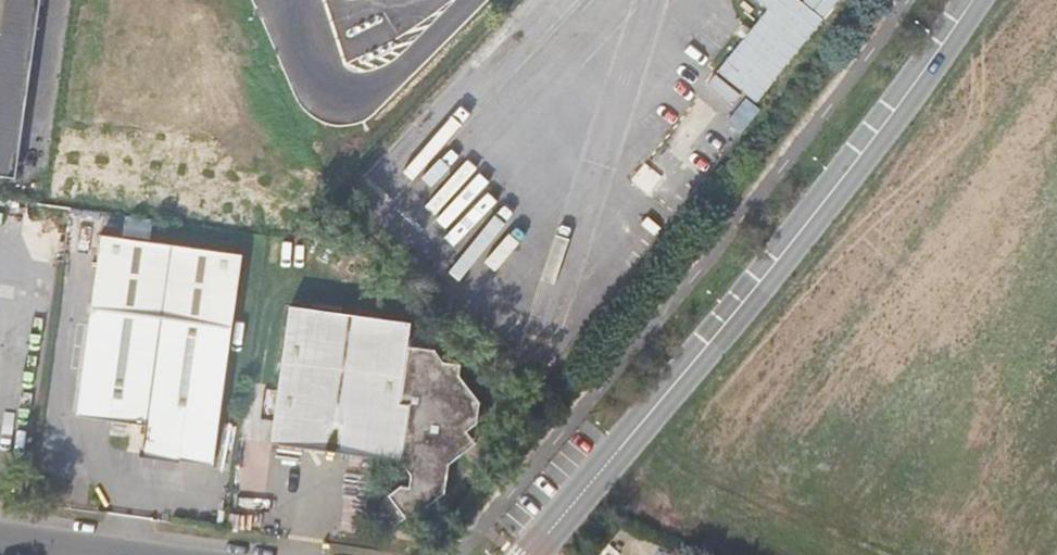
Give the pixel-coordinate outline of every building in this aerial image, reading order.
[(16,173),(43,0),(0,0),(0,171),(16,173)] [(778,27),(762,47),(800,79),(833,38),(795,7),(801,0),(746,0),(778,27)] [(616,171),(673,217),(743,128),(700,93),(656,148),(643,137),(616,171)] [(258,262),(118,241),(91,421),(159,431),(155,458),(228,467),(258,262)] [(419,335),(302,316),(280,456),(405,474),(417,489),(416,498),(402,495),(380,511),(396,535),(407,529),(420,532),(450,512),(455,478),(469,468),(460,456),(497,431),(465,392),(468,378),(454,377),(446,364),(448,356),(416,352),(419,335)]
